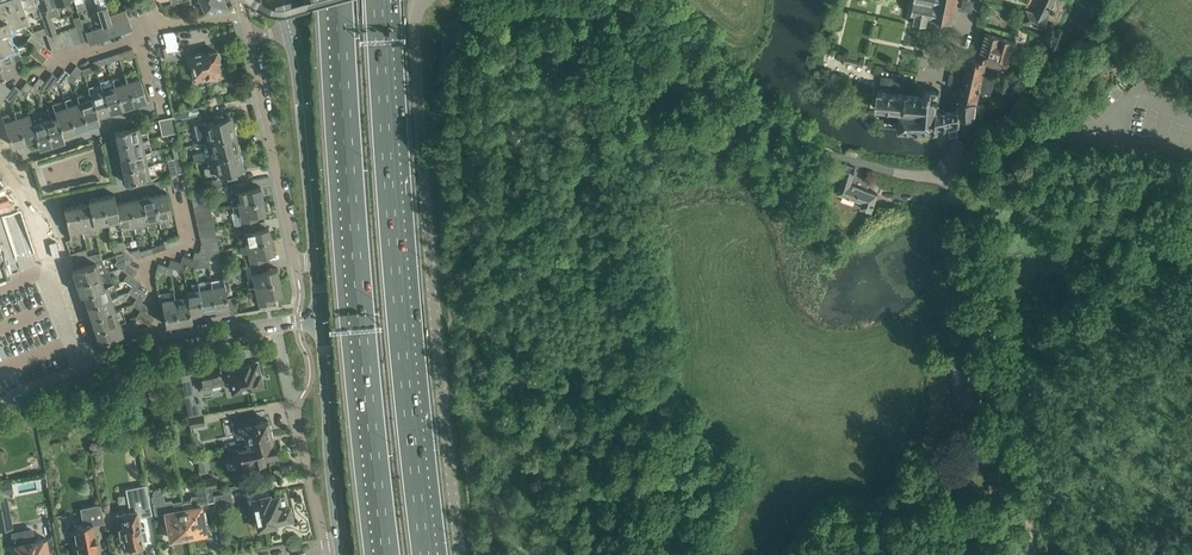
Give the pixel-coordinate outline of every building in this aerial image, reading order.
[(11,46),(5,28),(10,26),(8,22),(23,17),(24,19),(28,17),(25,9),(21,0),(0,0),(0,50),(11,46)] [(42,16),(37,0),(21,0),(25,9),(31,6),(33,13),(35,18),(42,16)] [(42,16),(49,35),(56,33),(51,17),(47,6),(55,3),(54,0),(37,0),(42,16)] [(95,0),(103,26),(97,28),(85,31),(88,39),(89,44),(96,42),(97,41),(132,29),(129,20),(129,19),(126,10),(109,15),(106,7),(104,0),(95,0)] [(201,2),(204,10),(206,14),(227,9),(227,7),(224,0),(199,0),(201,2)] [(952,22),(957,0),(914,0),(914,1),(914,2),(913,3),(914,3),(912,14),(911,14),(911,15),(912,15),(916,15),(914,22),(914,23),(915,24),(915,23),(926,25),(926,26),(927,26),(927,25),(928,18),(931,18),(931,19),(932,19),(952,23),(952,22)] [(1035,11),(1026,9),(1022,22),(1045,29),(1049,16),(1056,0),(1040,0),(1035,11)] [(166,5),(161,7),(164,13),(169,10),(166,5)] [(80,42),(88,39),(85,32),(82,24),(75,27),(80,42)] [(48,34),(45,27),(32,32),(38,36),(48,34)] [(73,45),(80,42),(75,27),(68,29),(73,45)] [(66,47),(73,45),(68,29),(61,32),(66,47)] [(163,33),(166,47),(159,49),(161,57),(169,55),(168,51),(179,50),(175,31),(163,33)] [(59,50),(66,47),(61,32),(54,34),(59,50)] [(960,117),(974,117),(974,115),(983,116),(985,104),(976,103),(985,61),(1007,67),(1014,40),(986,32),(978,59),(968,56),(958,98),(957,109),(949,108),(936,108),(938,91),(925,90),(923,92),(923,96),(877,91),(875,107),(899,110),(899,128),(908,129),(935,128),(942,123),(944,126),(946,125),(947,123),(952,123),(959,122),(960,120),(959,118),(960,117)] [(54,34),(49,36),(47,37),(52,52),(59,50),(54,34)] [(31,35),(26,41),(35,47),(39,51),(43,45),(31,35)] [(11,46),(0,50),(0,63),(14,59),(14,58),(13,53),(19,51),(17,44),(11,46)] [(47,57),(39,51),(35,47),(32,50),(30,54),(43,63),(47,57)] [(135,56),(133,48),(117,53),(119,59),(120,61),(135,56)] [(194,77),(196,82),(221,76),(219,71),(221,71),(219,62),(221,61),(220,58),(221,57),(220,52),(218,52),(218,49),(204,52),(204,50),(185,55),(187,65),(190,64),(193,77),(194,77)] [(119,59),(117,53),(105,57),(107,63),(119,59)] [(17,65),(23,63),(21,56),(14,58),(14,59),(0,63),(0,77),(19,71),(17,65)] [(105,57),(93,61),(94,65),(95,67),(107,63),(105,57)] [(1134,75),(1143,66),(1138,62),(1130,71),(1134,75)] [(82,70),(82,69),(76,65),(70,74),(67,77),(73,82),(82,70)] [(84,74),(96,70),(95,67),(94,65),(82,69),(82,70),(84,74)] [(57,78),(55,81),(61,86),(67,77),(70,74),(64,69),(57,78)] [(45,82),(43,85),(49,89),(55,81),(57,78),(52,73),(45,82)] [(125,75),(125,76),(127,83),(127,82),(135,105),(147,101),(140,78),(133,80),(131,73),(125,75)] [(32,86),(30,89),(37,94),(43,85),(45,82),(39,77),(32,86)] [(135,105),(127,82),(127,83),(121,84),(119,78),(112,80),(114,86),(115,86),(122,109),(135,105)] [(107,82),(100,84),(102,90),(103,90),(110,113),(122,109),(115,86),(114,86),(112,80),(107,82)] [(30,89),(32,86),(27,81),(20,90),(18,92),(24,97),(30,89)] [(1,82),(0,82),(0,104),(5,98),(11,89),(1,82)] [(110,113),(103,90),(102,90),(100,84),(94,86),(88,88),(91,99),(92,99),(98,117),(110,113)] [(5,98),(10,102),(18,92),(20,90),(14,85),(11,89),(5,98)] [(98,118),(98,117),(92,99),(91,99),(85,101),(83,94),(77,96),(79,103),(80,103),(87,126),(100,122),(98,118)] [(71,98),(65,100),(67,106),(75,130),(87,126),(80,103),(79,103),(73,105),(71,98)] [(59,102),(53,104),(52,104),(53,106),(56,116),(57,116),(63,134),(75,130),(67,106),(61,108),(59,102)] [(53,106),(47,108),(50,118),(45,119),(52,143),(65,139),(63,134),(57,116),(56,116),(53,106)] [(29,113),(23,115),(20,109),(14,111),(16,117),(24,141),(36,137),(37,137),(32,123),(30,115),(29,113)] [(185,109),(175,111),(177,118),(186,116),(185,109)] [(44,120),(42,111),(30,115),(32,123),(37,137),(36,137),(39,147),(52,143),(45,119),(44,120)] [(11,145),(24,141),(16,117),(10,119),(8,113),(2,115),(11,145)] [(232,125),(230,116),(225,117),(224,113),(204,117),(205,122),(195,124),(198,142),(203,141),(203,142),(235,134),(234,133),(235,131),(234,127),(232,125)] [(173,117),(166,118),(169,134),(177,132),(173,117)] [(166,118),(159,120),(162,135),(169,134),(166,118)] [(139,126),(115,132),(118,144),(141,139),(141,140),(149,138),(147,132),(141,133),(139,126)] [(207,158),(238,151),(235,134),(203,142),(205,152),(204,153),(204,151),(192,154),(194,162),(206,159),(206,158),(207,158)] [(151,151),(150,144),(143,146),(141,140),(141,139),(118,144),(120,158),(144,152),(144,153),(151,151)] [(144,152),(120,158),(123,170),(147,165),(154,164),(152,157),(151,151),(144,153),(144,152)] [(207,158),(209,168),(205,169),(206,173),(210,175),(215,174),(215,176),(227,174),(228,177),(236,175),(235,171),(243,169),(241,160),(242,157),(241,153),(239,152),(238,151),(207,158)] [(185,171),(183,160),(182,156),(174,158),(178,173),(185,171)] [(171,175),(178,173),(174,158),(167,160),(171,175)] [(856,167),(836,161),(834,169),(844,173),(837,193),(862,201),(860,207),(872,211),(878,194),(850,185),(856,167)] [(147,165),(123,170),(126,183),(141,179),(148,178),(157,176),(155,169),(154,164),(147,165)] [(204,190),(206,190),(222,186),(220,178),(202,182),(204,190)] [(250,180),(238,182),(234,183),(237,198),(230,199),(232,206),(247,203),(263,200),(260,186),(251,188),(250,180)] [(192,200),(207,196),(206,190),(204,190),(190,193),(192,200)] [(172,217),(172,216),(167,192),(154,195),(159,219),(160,226),(167,225),(165,218),(172,217)] [(114,194),(101,197),(106,220),(108,227),(119,225),(118,218),(119,217),(116,203),(116,201),(114,194)] [(152,220),(159,219),(154,195),(140,198),(146,221),(147,228),(154,227),(152,220)] [(194,207),(209,204),(207,196),(192,200),(194,207)] [(106,220),(101,197),(88,200),(89,203),(94,223),(106,220)] [(140,223),(146,221),(140,198),(128,201),(133,224),(135,231),(141,230),(140,223)] [(263,200),(247,203),(232,206),(233,212),(231,212),(234,225),(235,225),(236,226),(242,225),(258,222),(256,214),(265,212),(263,200)] [(133,224),(128,201),(116,203),(119,217),(118,218),(119,225),(121,234),(129,232),(127,226),(133,224)] [(89,203),(76,206),(82,229),(83,236),(90,235),(96,234),(94,227),(94,223),(89,203)] [(195,214),(211,211),(209,204),(194,207),(195,214)] [(76,206),(64,208),(71,239),(77,238),(76,231),(82,229),(76,206)] [(197,221),(212,218),(211,211),(195,214),(197,221)] [(198,229),(214,225),(212,218),(197,221),(198,229)] [(245,239),(239,240),(240,246),(271,240),(268,227),(265,227),(264,220),(258,222),(242,225),(245,239)] [(200,236),(215,232),(214,225),(198,229),(200,236)] [(201,244),(217,240),(215,232),(200,236),(201,244)] [(163,241),(164,243),(166,248),(181,243),(179,236),(163,241)] [(217,240),(201,244),(199,252),(209,256),(220,254),(217,240)] [(274,253),(271,240),(240,246),(242,253),(248,251),(251,265),(260,264),(266,262),(265,255),(274,253)] [(117,243),(120,250),(126,248),(124,241),(117,243)] [(120,250),(117,243),(111,245),(114,252),(120,250)] [(166,248),(164,243),(152,247),(154,252),(166,248)] [(9,271),(9,272),(10,271),(9,270),(4,253),(3,252),(2,252),(0,247),(0,274),(9,271)] [(140,251),(141,256),(154,252),(152,247),(140,251)] [(86,249),(81,251),(70,254),(72,261),(88,256),(86,249)] [(139,249),(130,252),(137,257),(141,256),(140,251),(139,249)] [(193,258),(197,260),(197,259),(207,262),(209,256),(199,252),(195,251),(193,258)] [(119,267),(123,260),(129,265),(133,259),(124,252),(115,255),(118,258),(114,264),(119,267)] [(197,260),(193,258),(183,255),(181,262),(185,264),(185,263),(195,266),(197,260)] [(90,263),(88,256),(72,261),(75,269),(90,263)] [(75,269),(72,269),(76,282),(100,274),(109,271),(108,269),(106,270),(103,259),(96,262),(90,263),(75,269)] [(185,264),(181,262),(170,259),(168,266),(173,268),(173,267),(183,270),(185,264)] [(137,271),(129,265),(123,260),(119,267),(128,274),(133,277),(137,271)] [(251,265),(244,267),(247,281),(248,287),(279,281),(276,267),(268,269),(266,262),(251,265)] [(158,263),(156,271),(170,275),(173,268),(168,266),(158,263)] [(84,294),(83,293),(103,286),(104,286),(112,283),(109,271),(100,274),(76,282),(80,295),(84,294)] [(132,286),(137,289),(141,283),(133,277),(128,274),(123,280),(132,286)] [(216,280),(210,281),(211,287),(215,312),(229,309),(226,298),(225,291),(230,290),(229,283),(224,284),(223,279),(216,280)] [(202,314),(215,312),(211,287),(210,281),(198,283),(199,289),(198,290),(202,314)] [(279,281),(248,287),(249,293),(256,292),(259,306),(274,303),(273,295),(282,293),(279,281)] [(111,297),(109,291),(116,289),(113,283),(112,283),(104,286),(103,286),(83,293),(84,294),(87,305),(111,297)] [(198,283),(191,284),(192,291),(186,292),(187,296),(191,315),(202,314),(198,290),(199,289),(198,283)] [(137,289),(132,286),(128,292),(136,298),(141,301),(145,295),(137,289)] [(173,291),(174,298),(178,322),(192,320),(191,315),(187,296),(186,292),(186,291),(186,289),(180,290),(181,297),(175,298),(174,291),(173,291)] [(178,322),(174,298),(173,291),(160,293),(158,294),(159,300),(161,300),(165,325),(178,322)] [(115,310),(115,309),(113,304),(119,302),(117,295),(111,297),(87,305),(91,318),(115,310)] [(230,314),(237,313),(235,301),(235,297),(226,298),(229,309),(230,314)] [(136,298),(132,304),(140,310),(145,313),(149,307),(141,301),(136,298)] [(125,320),(123,314),(121,307),(115,309),(115,310),(91,318),(95,330),(125,320)] [(140,310),(136,316),(149,325),(153,319),(145,313),(140,310)] [(127,326),(125,320),(95,330),(100,342),(123,335),(121,328),(127,326)] [(966,404),(969,404),(980,402),(974,365),(964,366),(961,350),(949,351),(952,369),(952,368),(955,384),(962,383),(966,404)] [(196,374),(198,386),(199,389),(225,384),(225,382),(232,381),(234,391),(262,385),(259,374),(257,363),(248,365),(236,367),(237,370),(221,373),(220,369),(196,374)] [(190,374),(181,376),(186,401),(189,416),(202,413),(199,398),(194,399),(193,399),(188,375),(190,375),(190,374)] [(157,389),(150,391),(152,399),(160,398),(157,389)] [(191,416),(188,417),(189,418),(190,427),(205,424),(203,415),(191,416)] [(247,442),(257,440),(271,437),(267,420),(258,422),(257,418),(234,423),(237,436),(241,435),(242,443),(243,443),(244,443),(247,442)] [(271,437),(257,440),(247,442),(244,443),(245,449),(231,453),(233,461),(242,459),(243,466),(253,464),(253,465),(264,462),(263,457),(277,454),(274,441),(272,442),(271,437)] [(1000,459),(997,444),(984,446),(987,462),(1000,459)] [(215,476),(201,480),(203,490),(204,490),(204,491),(206,490),(206,488),(212,487),(217,486),(215,476)] [(192,499),(183,501),(183,504),(188,536),(206,533),(200,504),(208,503),(214,502),(212,487),(206,488),(206,490),(204,491),(204,490),(203,490),(201,480),(200,480),(202,488),(196,489),(197,496),(191,497),(192,499)] [(1002,482),(989,485),(991,494),(1003,491),(1002,482)] [(13,529),(9,512),(4,483),(0,483),(0,532),(13,529)] [(138,549),(139,547),(140,545),(143,544),(142,539),(146,538),(145,531),(141,531),(138,516),(151,513),(146,485),(125,489),(130,512),(116,515),(120,538),(125,537),(126,540),(127,540),(128,547),(130,546),(130,549),(133,550),(135,550),(138,549)] [(153,496),(152,496),(155,514),(166,512),(167,518),(164,519),(166,529),(169,529),(171,539),(188,536),(183,504),(183,501),(172,503),(171,500),(165,501),(164,494),(162,494),(161,492),(160,490),(157,489),(155,490),(153,491),(152,494),(153,496)] [(231,491),(214,495),(218,511),(234,507),(231,491)] [(269,495),(262,496),(261,492),(246,495),(248,505),(252,504),(258,529),(276,525),(275,522),(292,519),(289,506),(287,506),(284,494),(270,497),(269,495)] [(101,506),(99,505),(99,504),(80,508),(83,526),(75,527),(78,542),(73,542),(76,554),(83,554),(98,552),(93,524),(104,522),(101,506)] [(11,533),(13,545),(15,544),(17,551),(15,551),(15,554),(49,554),(46,538),(33,540),(31,529),(11,533)]
